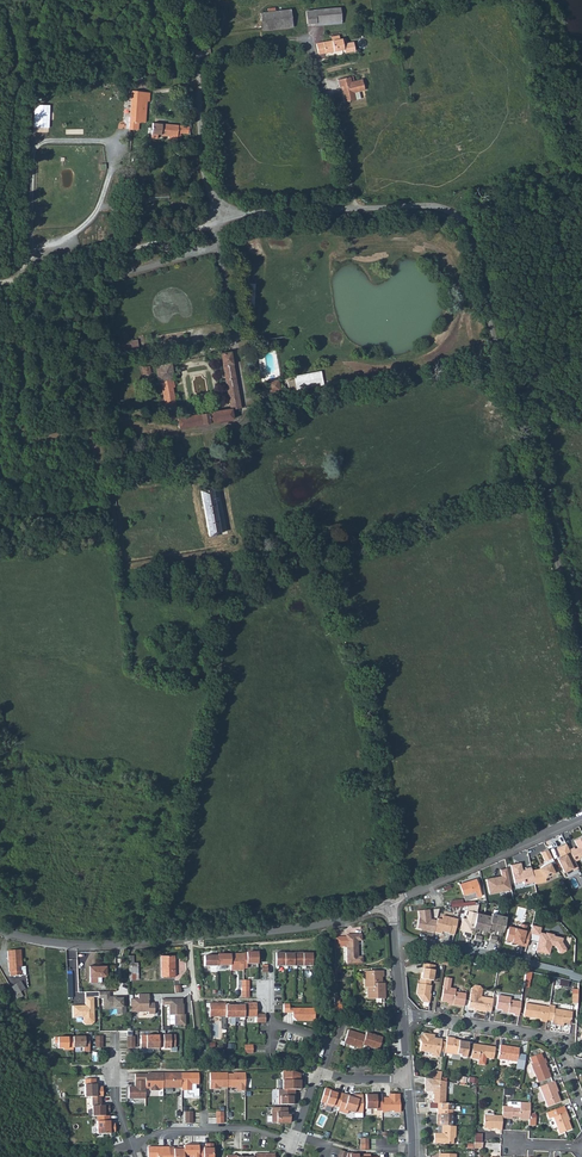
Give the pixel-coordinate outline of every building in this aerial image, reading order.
[(342,22),(340,7),(315,10),(316,21),(317,24),(342,22)] [(292,27),(290,9),(275,10),(268,11),(260,12),(262,31),(292,27)] [(316,21),(315,10),(306,10),(307,22),(316,21)] [(318,54),(344,49),(342,44),(347,43),(346,38),(341,39),(341,38),(340,38),(339,36),(331,38),(332,40),(316,44),(318,54)] [(347,43),(342,44),(344,49),(345,54),(355,51),(353,42),(347,43)] [(365,90),(362,79),(351,81),(350,76),(337,79),(339,87),(341,86),(345,103),(361,99),(359,91),(365,90)] [(149,92),(131,91),(128,130),(135,130),(136,122),(145,123),(146,101),(148,101),(149,92)] [(188,134),(189,126),(152,123),(151,138),(157,139),(158,135),(168,136),(168,139),(180,140),(181,133),(188,134)] [(253,311),(256,282),(250,282),(248,310),(253,311)] [(241,408),(231,352),(220,354),(230,408),(231,408),(231,410),(241,408)] [(170,363),(156,366),(158,382),(161,382),(168,420),(177,419),(177,417),(178,417),(173,388),(175,387),(170,363)] [(143,375),(151,374),(149,366),(141,367),(143,375)] [(286,381),(289,392),(322,385),(320,371),(294,377),(295,380),(286,381)] [(280,388),(278,379),(268,382),(270,391),(280,388)] [(177,419),(179,428),(233,418),(231,410),(231,408),(230,408),(178,417),(177,417),(177,419)] [(212,489),(201,490),(208,535),(219,533),(212,489)] [(575,840),(579,847),(576,848),(575,846),(570,849),(575,859),(579,857),(580,858),(581,857),(581,836),(575,840)] [(566,843),(555,847),(558,855),(556,856),(563,871),(575,865),(571,856),(566,858),(564,852),(569,849),(566,843)] [(545,848),(538,852),(543,860),(550,856),(545,848)] [(519,861),(507,863),(512,882),(520,880),(521,883),(531,881),(529,869),(528,867),(521,869),(519,861)] [(537,867),(529,869),(531,881),(532,882),(542,880),(541,878),(552,873),(547,862),(537,867)] [(506,869),(500,870),(501,875),(485,878),(488,893),(510,890),(506,869)] [(481,896),(477,881),(470,883),(469,881),(460,884),(464,895),(475,892),(477,897),(481,896)] [(465,901),(477,897),(475,892),(464,895),(465,901)] [(429,910),(417,912),(418,918),(416,929),(428,931),(427,933),(433,933),(434,933),(436,922),(430,920),(429,910)] [(476,913),(477,911),(471,910),(471,912),(466,911),(465,916),(467,916),(466,919),(463,918),(460,931),(464,931),(463,935),(465,935),(465,938),(470,939),(471,932),(476,913)] [(483,915),(476,913),(471,932),(476,933),(477,929),(480,929),(483,915)] [(491,917),(487,933),(491,933),(492,929),(495,930),(498,916),(492,914),(491,917)] [(483,915),(480,929),(483,930),(482,935),(486,936),(487,933),(491,917),(483,915)] [(506,918),(498,916),(495,930),(498,931),(497,935),(501,936),(506,918)] [(437,919),(436,922),(434,933),(441,934),(441,932),(449,934),(449,935),(453,936),(457,920),(442,917),(442,921),(437,919)] [(509,928),(505,940),(517,943),(517,945),(526,947),(528,940),(530,932),(525,931),(526,926),(521,924),(519,930),(509,928)] [(531,925),(530,932),(528,940),(537,942),(535,951),(549,954),(551,944),(554,945),(559,953),(561,954),(565,951),(565,949),(561,942),(562,938),(553,936),(553,934),(546,933),(545,934),(540,933),(541,927),(531,925)] [(346,937),(337,937),(338,947),(347,946),(347,964),(362,963),(362,957),(358,957),(357,941),(361,941),(361,935),(346,936),(346,937)] [(11,976),(21,976),(21,971),(19,971),(18,967),(22,967),(20,950),(7,951),(9,972),(10,972),(11,976)] [(247,953),(244,953),(244,968),(247,968),(247,964),(258,964),(258,952),(247,952),(247,953)] [(285,953),(276,952),(275,969),(278,969),(278,966),(284,966),(285,954),(285,953)] [(231,953),(231,955),(231,965),(231,970),(244,970),(244,968),(244,953),(231,953)] [(294,953),(294,954),(294,966),(294,969),(296,969),(296,966),(303,966),(303,954),(303,953),(294,953)] [(294,954),(285,954),(284,966),(284,969),(287,969),(287,966),(294,966),(294,954)] [(312,954),(303,954),(303,966),(303,969),(305,969),(305,966),(312,966),(312,954)] [(134,955),(129,955),(129,973),(138,973),(138,963),(134,963),(134,955)] [(175,955),(161,955),(161,976),(175,976),(175,955)] [(217,955),(217,956),(217,965),(231,965),(231,955),(217,955)] [(217,956),(204,956),(204,966),(217,966),(217,965),(217,956)] [(433,966),(423,965),(422,970),(421,969),(420,973),(419,979),(418,979),(417,984),(415,984),(414,994),(421,1002),(427,1003),(428,994),(427,994),(429,986),(428,986),(428,981),(431,981),(433,966)] [(106,976),(106,966),(90,966),(90,981),(101,981),(101,976),(106,976)] [(381,990),(384,990),(384,984),(381,984),(381,977),(383,977),(383,971),(364,972),(364,987),(367,987),(367,999),(384,999),(384,993),(381,993),(381,990)] [(453,1005),(464,1007),(466,995),(456,993),(456,990),(448,989),(450,979),(445,978),(441,1002),(448,1003),(453,1004),(453,1005)] [(16,994),(15,995),(17,999),(23,996),(21,991),(25,989),(21,981),(12,987),(16,994)] [(487,1010),(491,1011),(493,999),(481,998),(482,990),(480,987),(475,986),(472,989),(471,996),(470,996),(469,1007),(474,1008),(477,1008),(477,1011),(487,1012),(487,1010)] [(109,992),(99,992),(99,998),(103,998),(104,1009),(117,1009),(117,1014),(125,1014),(125,997),(120,997),(120,998),(114,998),(114,997),(109,997),(109,992)] [(514,1012),(520,1013),(522,999),(511,997),(511,994),(499,992),(496,1005),(502,1006),(508,1007),(508,1009),(515,1010),(514,1012)] [(130,1000),(130,1012),(148,1012),(148,1014),(155,1014),(154,1003),(149,1003),(148,1003),(148,1000),(149,1000),(149,994),(138,994),(138,1000),(130,1000)] [(94,997),(85,997),(85,1007),(83,1007),(83,1005),(73,1006),(73,1017),(82,1017),(82,1023),(85,1025),(91,1025),(94,1022),(95,1022),(94,997)] [(182,998),(162,999),(162,1005),(169,1005),(169,1015),(175,1015),(175,1025),(186,1025),(185,1014),(183,1014),(183,1011),(184,1011),(184,1004),(183,1004),(182,998)] [(225,1004),(225,1003),(206,1003),(206,1008),(209,1008),(209,1016),(221,1017),(225,1017),(225,1004)] [(256,1003),(244,1003),(244,1004),(244,1017),(254,1017),(254,1019),(256,1019),(256,1014),(256,1003)] [(227,1004),(225,1004),(225,1017),(225,1018),(231,1018),(231,1020),(235,1020),(235,1018),(235,1005),(227,1005),(227,1004)] [(244,1017),(244,1004),(242,1004),(242,1005),(235,1005),(235,1018),(240,1018),(240,1020),(244,1020),(244,1017)] [(289,1004),(283,1004),(283,1013),(292,1013),(292,1017),(296,1020),(315,1020),(315,1008),(289,1008),(289,1004)] [(541,1022),(547,1023),(548,1019),(549,1008),(526,1004),(524,1017),(541,1020),(541,1022)] [(555,1005),(550,1004),(549,1008),(548,1019),(553,1020),(553,1021),(559,1023),(559,1021),(565,1023),(565,1021),(571,1022),(571,1018),(572,1018),(574,1011),(555,1008),(555,1005)] [(266,1014),(256,1014),(256,1019),(256,1023),(266,1023),(266,1014)] [(357,1033),(349,1030),(345,1042),(341,1041),(340,1044),(345,1046),(345,1044),(351,1046),(351,1048),(352,1048),(357,1033)] [(366,1035),(357,1033),(352,1048),(354,1049),(354,1047),(361,1049),(366,1035)] [(374,1035),(367,1033),(366,1035),(361,1049),(364,1050),(365,1046),(370,1048),(374,1035)] [(445,1043),(441,1042),(441,1039),(434,1038),(431,1037),(431,1034),(422,1033),(419,1036),(418,1039),(420,1042),(419,1052),(431,1054),(431,1057),(438,1058),(439,1052),(444,1053),(444,1052),(460,1055),(460,1057),(465,1058),(468,1043),(462,1042),(462,1043),(459,1042),(459,1041),(454,1041),(455,1038),(446,1037),(445,1043)] [(159,1035),(141,1035),(141,1044),(146,1044),(146,1048),(159,1048),(159,1045),(159,1035)] [(159,1035),(159,1045),(164,1045),(164,1048),(171,1048),(171,1047),(176,1047),(176,1035),(159,1035)] [(382,1038),(374,1035),(370,1048),(379,1050),(380,1046),(382,1047),(383,1043),(381,1042),(382,1038)] [(73,1038),(54,1038),(54,1044),(57,1044),(57,1049),(67,1049),(67,1050),(73,1050),(73,1048),(73,1038)] [(89,1038),(73,1038),(73,1048),(83,1048),(83,1052),(89,1052),(89,1038)] [(473,1042),(471,1056),(479,1058),(478,1062),(485,1063),(487,1056),(494,1057),(495,1046),(485,1044),(485,1045),(479,1044),(479,1043),(473,1042)] [(500,1046),(497,1060),(517,1063),(516,1065),(524,1066),(525,1056),(518,1055),(518,1048),(500,1046)] [(547,1064),(545,1059),(531,1065),(538,1083),(551,1078),(545,1064),(547,1064)] [(292,1070),(283,1070),(283,1089),(293,1090),(301,1090),(301,1080),(299,1079),(301,1073),(292,1070)] [(164,1072),(149,1072),(149,1073),(135,1073),(135,1081),(146,1081),(146,1089),(150,1089),(150,1091),(159,1091),(159,1089),(164,1089),(164,1088),(164,1073),(164,1072)] [(182,1088),(182,1073),(164,1073),(164,1088),(182,1088)] [(199,1073),(182,1073),(182,1088),(182,1090),(189,1090),(190,1089),(192,1089),(192,1085),(199,1085),(199,1073)] [(228,1075),(228,1073),(210,1073),(210,1080),(211,1080),(211,1082),(210,1083),(210,1089),(219,1089),(219,1088),(228,1088),(228,1087),(228,1075)] [(234,1075),(228,1075),(228,1087),(236,1087),(236,1090),(246,1090),(246,1073),(234,1073),(234,1075)] [(444,1103),(445,1082),(439,1081),(434,1080),(431,1079),(430,1079),(422,1078),(424,1090),(432,1091),(432,1103),(437,1103),(440,1103),(444,1103)] [(96,1079),(85,1079),(85,1097),(92,1097),(101,1097),(103,1097),(103,1087),(96,1087),(96,1079)] [(146,1081),(135,1081),(135,1087),(129,1087),(129,1099),(146,1099),(146,1089),(146,1081)] [(556,1086),(554,1082),(539,1087),(547,1107),(560,1102),(556,1092),(554,1086),(556,1086)] [(339,1107),(344,1093),(338,1092),(338,1093),(334,1092),(334,1090),(326,1088),(321,1102),(326,1103),(326,1105),(333,1107),(334,1106),(339,1107)] [(293,1090),(283,1089),(279,1089),(279,1104),(296,1104),(296,1099),(293,1099),(293,1090)] [(349,1095),(344,1093),(339,1107),(338,1111),(344,1113),(345,1112),(348,1113),(349,1111),(355,1113),(363,1113),(363,1095),(353,1095),(353,1097),(349,1096),(349,1095)] [(383,1099),(383,1094),(377,1094),(377,1095),(373,1095),(373,1094),(366,1094),(366,1108),(377,1108),(377,1110),(383,1110),(383,1099)] [(388,1099),(383,1099),(383,1110),(383,1111),(388,1112),(388,1110),(394,1110),(394,1112),(401,1112),(400,1098),(400,1094),(390,1094),(390,1097),(388,1099)] [(101,1097),(92,1097),(93,1116),(97,1116),(105,1116),(105,1112),(110,1112),(110,1106),(102,1106),(101,1097)] [(501,1130),(501,1118),(511,1119),(511,1117),(519,1118),(519,1119),(528,1120),(529,1103),(508,1102),(507,1103),(506,1107),(502,1106),(502,1116),(484,1116),(483,1128),(496,1129),(496,1130),(501,1130)] [(456,1103),(444,1103),(440,1103),(440,1110),(437,1110),(436,1118),(439,1118),(439,1125),(441,1125),(451,1125),(451,1111),(456,1112),(456,1103)] [(288,1115),(288,1107),(273,1107),(273,1122),(290,1122),(290,1115),(288,1115)] [(568,1118),(563,1107),(548,1112),(550,1118),(552,1117),(559,1134),(571,1130),(568,1121),(567,1118),(568,1118)] [(105,1116),(97,1116),(98,1134),(111,1134),(111,1132),(116,1132),(115,1123),(110,1123),(110,1116),(105,1116)] [(455,1126),(451,1125),(441,1125),(441,1131),(442,1131),(442,1133),(441,1133),(433,1133),(433,1142),(452,1143),(452,1138),(454,1136),(455,1126)] [(199,1146),(199,1143),(193,1143),(193,1145),(184,1145),(184,1147),(184,1155),(193,1155),(193,1156),(199,1156),(199,1146)] [(199,1146),(199,1156),(214,1156),(214,1144),(206,1144),(206,1148),(204,1148),(204,1146),(199,1146)] [(169,1147),(160,1147),(160,1148),(158,1148),(158,1147),(148,1147),(148,1155),(149,1156),(169,1156),(169,1147)] [(169,1147),(169,1156),(184,1156),(184,1155),(184,1147),(177,1147),(177,1149),(174,1149),(174,1147),(169,1147)]
